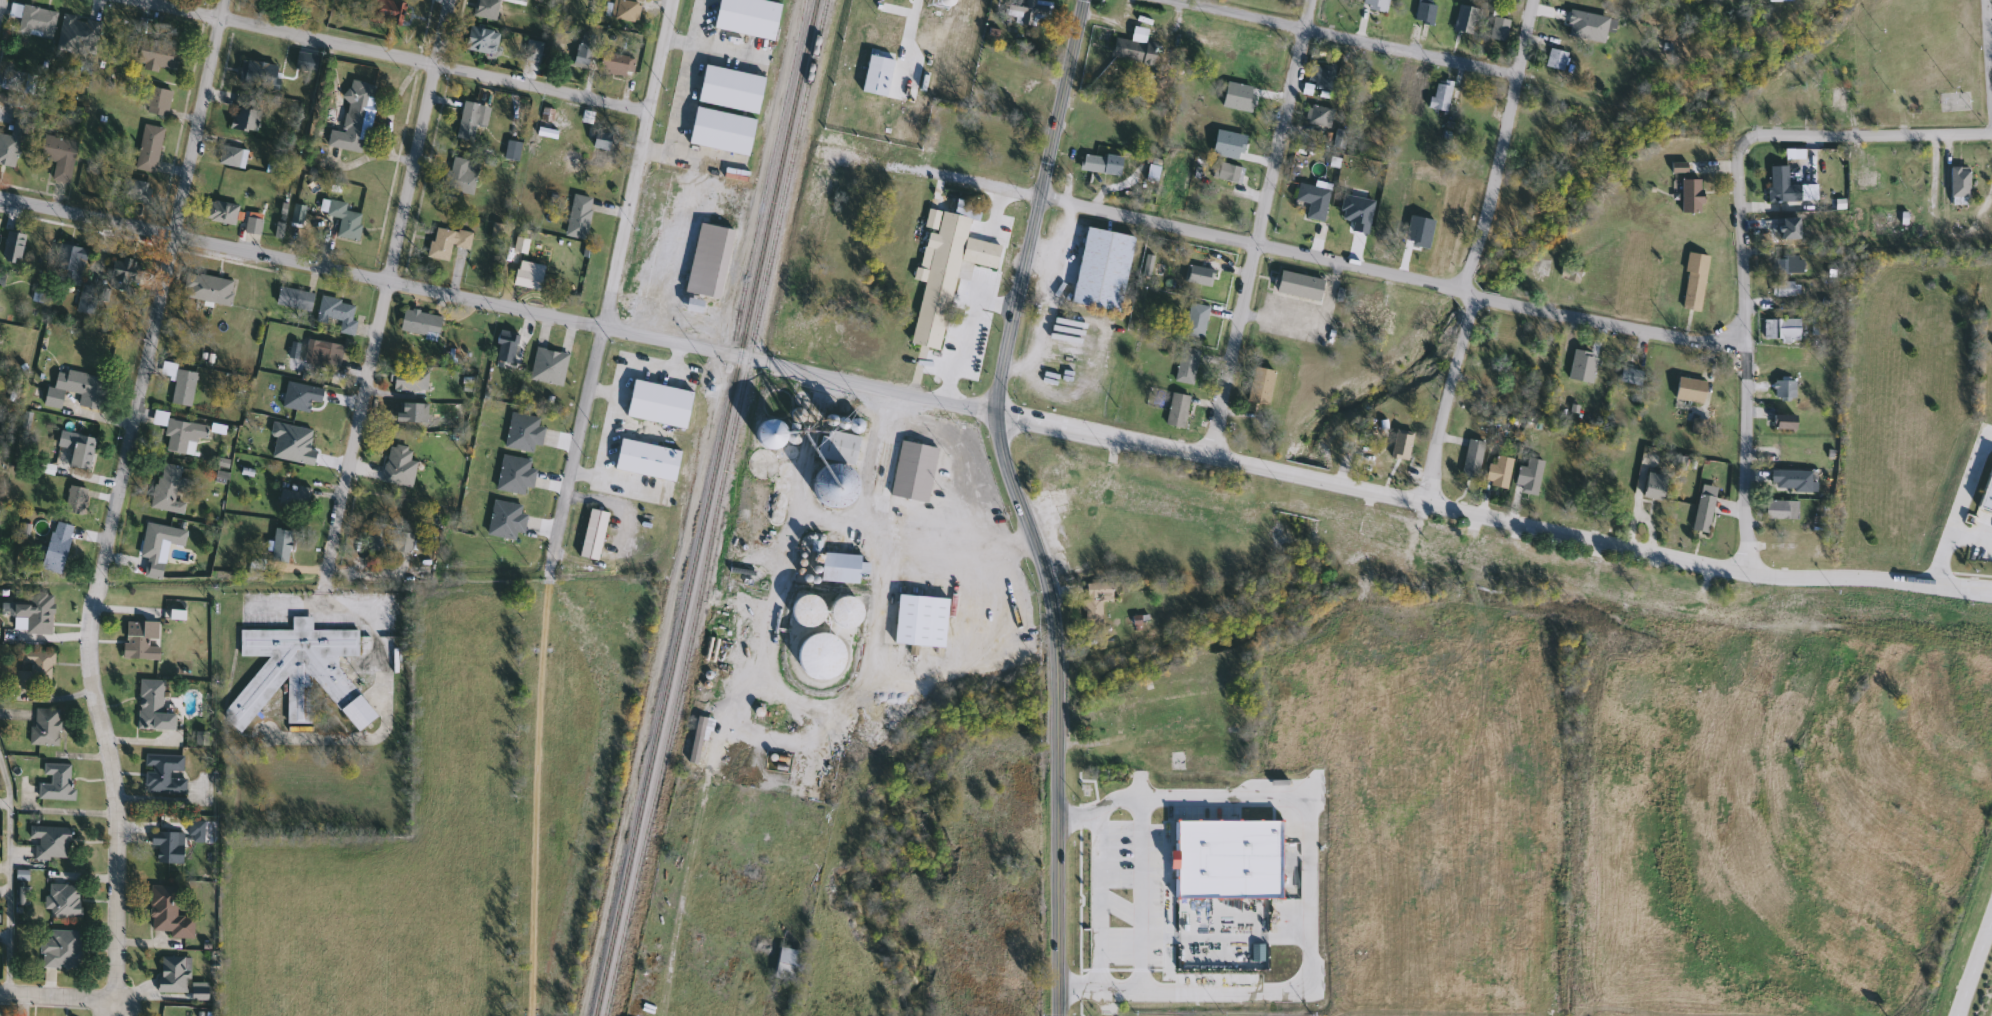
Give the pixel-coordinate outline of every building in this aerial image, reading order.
[(386,0),(399,0),(399,22),(368,22),(368,0),(386,0)] [(472,17),(475,0),(492,0),(498,1),(494,22),(472,17)] [(607,17),(611,0),(620,0),(637,4),(632,24),(607,17)] [(712,29),(718,0),(757,0),(779,4),(772,40),(712,29)] [(1017,23),(1021,0),(1033,0),(1051,3),(1048,20),(1035,18),(1034,26),(1017,23)] [(1362,11),(1363,0),(1388,0),(1387,12),(1362,11)] [(1413,21),(1418,0),(1427,0),(1436,2),(1431,25),(1413,21)] [(16,32),(19,19),(8,16),(11,3),(56,12),(50,39),(16,32)] [(1470,35),(1452,32),(1457,5),(1475,8),(1470,35)] [(93,54),(55,45),(62,15),(100,25),(93,54)] [(1508,20),(1504,42),(1487,39),(1491,17),(1508,20)] [(494,55),(463,50),(467,27),(497,32),(494,55)] [(1147,30),(1144,41),(1156,44),(1151,66),(1110,57),(1114,38),(1129,42),(1132,27),(1147,30)] [(899,51),(887,44),(896,30),(908,37),(899,51)] [(593,32),(598,54),(588,56),(590,65),(578,68),(571,37),(593,32)] [(1258,41),(1253,62),(1229,55),(1235,35),(1258,41)] [(524,62),(526,41),(541,43),(539,63),(524,62)] [(141,65),(146,44),(178,51),(174,72),(141,65)] [(1567,52),(1562,72),(1544,67),(1549,48),(1567,52)] [(892,60),(885,97),(860,92),(867,55),(892,60)] [(272,89),(238,83),(242,59),(276,65),(272,89)] [(1312,88),(1317,63),(1334,67),(1330,91),(1312,88)] [(763,77),(756,114),(696,102),(704,65),(763,77)] [(31,96),(0,87),(0,83),(4,68),(37,77),(31,96)] [(329,131),(340,133),(349,80),(372,85),(360,153),(326,147),(329,131)] [(1429,109),(1433,83),(1450,86),(1446,112),(1429,109)] [(165,118),(143,113),(148,87),(171,92),(165,118)] [(1845,109),(1829,109),(1829,90),(1845,90),(1845,109)] [(260,98),(253,134),(229,129),(236,94),(260,98)] [(454,140),(463,101),(479,105),(471,144),(454,140)] [(1328,129),(1303,122),(1308,104),(1333,110),(1328,129)] [(688,144),(695,107),(754,119),(747,156),(688,144)] [(13,168),(0,166),(0,135),(10,136),(14,115),(23,117),(13,168)] [(133,164),(142,123),(163,128),(154,168),(133,164)] [(592,162),(592,133),(608,133),(608,162),(592,162)] [(50,181),(54,160),(38,157),(42,136),(76,142),(68,184),(50,181)] [(244,140),(242,168),(218,166),(219,145),(231,146),(232,139),(244,140)] [(1104,175),(1081,172),(1083,155),(1106,158),(1104,175)] [(475,174),(472,196),(445,192),(450,156),(467,159),(465,173),(475,174)] [(1210,178),(1215,157),(1240,163),(1235,184),(1210,178)] [(1768,202),(1768,167),(1787,167),(1787,185),(1799,185),(1799,202),(1768,202)] [(1968,167),(1968,206),(1949,206),(1949,167),(1968,167)] [(1857,187),(1857,172),(1876,172),(1876,187),(1857,187)] [(146,205),(117,199),(122,177),(151,184),(146,205)] [(1681,213),(1681,179),(1700,179),(1700,213),(1681,213)] [(1304,218),(1307,204),(1294,201),(1298,183),(1328,190),(1322,222),(1304,218)] [(585,240),(563,236),(571,194),(592,198),(585,240)] [(911,345),(933,230),(924,228),(930,196),(940,198),(937,211),(953,214),(955,203),(979,207),(977,221),(968,219),(965,239),(1000,245),(995,269),(970,264),(967,281),(953,278),(939,350),(911,345)] [(233,227),(204,222),(208,200),(237,206),(233,227)] [(356,242),(335,238),(339,218),(320,215),(322,200),(345,204),(343,211),(361,214),(356,242)] [(291,223),(292,205),(302,206),(301,224),(291,223)] [(260,220),(258,235),(244,233),(246,218),(260,220)] [(684,293),(698,223),(732,230),(718,300),(684,293)] [(471,232),(468,250),(450,247),(447,262),(426,258),(431,226),(471,232)] [(1070,304),(1084,228),(1132,237),(1118,313),(1070,304)] [(24,235),(19,261),(0,258),(5,232),(24,235)] [(78,285),(51,280),(59,243),(86,248),(78,285)] [(1708,256),(1699,312),(1679,309),(1688,253),(1708,256)] [(122,256),(141,270),(125,293),(106,279),(122,256)] [(1776,273),(1776,259),(1802,260),(1802,274),(1776,273)] [(538,291),(511,285),(516,262),(543,268),(538,291)] [(1210,288),(1182,281),(1187,264),(1214,271),(1210,288)] [(1577,282),(1563,280),(1565,264),(1579,266),(1577,282)] [(1278,270),(1323,280),(1318,302),(1273,292),(1278,270)] [(229,306),(185,299),(189,273),(233,281),(229,306)] [(1798,297),(1771,297),(1771,281),(1798,281),(1798,297)] [(309,312),(274,305),(278,286),(313,293),(309,312)] [(353,336),(337,332),(338,325),(315,320),(320,297),(355,304),(351,321),(355,322),(353,336)] [(698,313),(683,309),(686,299),(701,303),(698,313)] [(1209,307),(1201,340),(1181,335),(1189,303),(1209,307)] [(440,315),(436,338),(399,333),(402,310),(440,315)] [(1761,339),(1761,318),(1799,318),(1799,339),(1761,339)] [(1810,335),(1810,318),(1821,318),(1821,335),(1810,335)] [(302,366),(306,339),(342,345),(337,372),(302,366)] [(511,364),(495,360),(499,339),(516,342),(511,364)] [(1199,351),(1191,385),(1173,381),(1180,347),(1199,351)] [(529,379),(536,348),(568,355),(561,386),(529,379)] [(1265,406),(1246,401),(1255,367),(1274,372),(1265,406)] [(1638,383),(1619,384),(1618,369),(1638,368),(1638,383)] [(59,409),(42,406),(46,387),(52,388),(56,369),(108,380),(101,412),(77,407),(80,395),(63,391),(59,409)] [(175,369),(195,372),(190,407),(170,404),(175,369)] [(426,370),(426,390),(388,390),(388,370),(426,370)] [(1673,398),(1678,376),(1705,381),(1701,403),(1673,398)] [(1794,379),(1794,399),(1772,399),(1772,379),(1794,379)] [(684,428),(625,418),(632,381),(691,391),(684,428)] [(1190,397),(1182,429),(1163,424),(1171,393),(1190,397)] [(409,405),(406,425),(383,421),(386,401),(409,405)] [(539,418),(537,426),(544,427),(540,446),(534,445),(533,452),(504,446),(510,412),(539,418)] [(1795,414),(1794,429),(1772,428),(1773,413),(1795,414)] [(784,440),(760,448),(751,422),(775,414),(784,440)] [(205,439),(194,438),(193,455),(162,451),(165,426),(152,425),(153,417),(207,423),(205,439)] [(858,435),(852,465),(851,465),(843,508),(814,502),(823,459),(817,458),(822,428),(858,435)] [(1407,460),(1390,457),(1395,428),(1412,432),(1407,460)] [(88,470),(66,465),(70,449),(56,446),(59,431),(94,438),(88,470)] [(613,469),(619,438),(679,450),(673,481),(613,469)] [(926,502),(888,495),(899,439),(937,447),(926,502)] [(1484,442),(1475,480),(1459,476),(1468,439),(1484,442)] [(410,488),(380,481),(388,443),(410,448),(408,460),(416,462),(410,488)] [(530,459),(529,467),(533,468),(529,495),(495,490),(501,454),(530,459)] [(1511,457),(1507,488),(1484,485),(1487,464),(1493,465),(1495,455),(1511,457)] [(1520,485),(1514,483),(1517,466),(1525,467),(1527,457),(1543,461),(1535,496),(1519,492),(1520,485)] [(150,507),(161,462),(181,467),(173,500),(184,503),(181,515),(150,507)] [(1641,496),(1647,471),(1665,476),(1660,500),(1641,496)] [(1815,471),(1815,490),(1776,490),(1776,471),(1815,471)] [(1979,504),(1991,509),(1991,471),(1979,504)] [(312,493),(296,518),(275,504),(286,488),(292,492),(298,484),(312,493)] [(87,489),(81,518),(61,514),(67,485),(87,489)] [(1708,533),(1692,530),(1697,493),(1714,496),(1708,533)] [(516,532),(515,539),(487,535),(491,500),(520,504),(519,513),(526,514),(524,533),(516,532)] [(1797,518),(1764,518),(1764,500),(1797,500),(1797,518)] [(606,512),(597,560),(578,556),(587,508),(606,512)] [(61,571),(41,566),(51,521),(71,525),(61,571)] [(137,559),(145,522),(185,531),(182,546),(161,542),(157,563),(137,559)] [(408,555),(367,547),(371,524),(413,532),(408,555)] [(268,560),(273,528),(291,531),(286,563),(268,560)] [(866,578),(857,577),(857,583),(820,581),(821,553),(859,555),(859,562),(867,562),(866,578)] [(1658,587),(1645,587),(1645,575),(1658,575),(1658,587)] [(1111,597),(1100,597),(1099,619),(1084,619),(1084,583),(1111,583),(1111,597)] [(808,593),(824,614),(806,628),(790,606),(808,593)] [(846,593),(863,614),(843,630),(826,609),(846,593)] [(946,598),(943,647),(893,644),(896,594),(946,598)] [(50,634),(12,633),(13,602),(51,603),(50,634)] [(287,672),(240,734),(220,719),(220,717),(266,657),(239,656),(239,630),(290,630),(290,617),(309,617),(311,620),(311,630),(357,630),(357,657),(337,657),(336,665),(375,717),(375,718),(355,733),(323,690),(310,681),(310,723),(286,722),(287,672)] [(157,622),(157,645),(158,645),(157,660),(122,659),(123,621),(157,622)] [(803,677),(804,633),(836,634),(835,678),(803,677)] [(14,670),(18,670),(18,652),(51,652),(51,687),(14,687),(14,670)] [(173,712),(172,729),(137,728),(138,680),(162,680),(162,712),(173,712)] [(58,709),(58,745),(31,745),(31,709),(58,709)] [(697,764),(687,762),(696,717),(706,719),(697,764)] [(1191,770),(1168,770),(1168,751),(1191,751),(1191,770)] [(143,793),(145,754),(183,755),(182,771),(172,771),(172,777),(185,777),(184,794),(143,793)] [(41,775),(41,763),(72,763),(71,800),(37,800),(37,783),(48,783),(48,775),(41,775)] [(1180,816),(1180,894),(1282,895),(1283,817),(1180,816)] [(30,858),(31,826),(68,827),(67,859),(30,858)] [(182,832),(182,863),(152,863),(152,832),(182,832)] [(79,918),(48,918),(48,885),(79,885),(79,918)] [(150,930),(151,886),(177,887),(176,917),(193,917),(192,939),(168,938),(168,931),(150,930)] [(78,968),(39,968),(39,939),(48,939),(48,931),(78,931),(78,968)] [(799,965),(776,963),(778,948),(801,951),(799,965)] [(158,957),(187,957),(187,993),(158,993),(158,957)]
